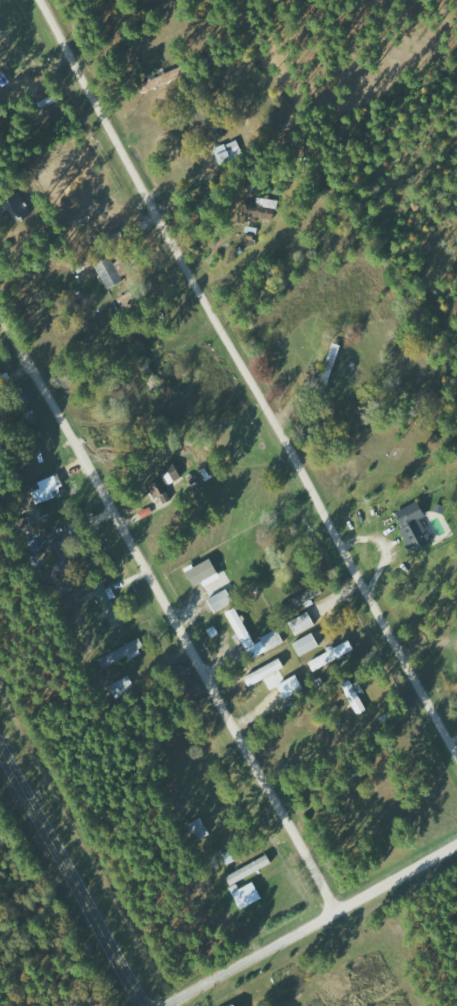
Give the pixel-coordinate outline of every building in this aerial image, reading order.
[(1,217),(5,225),(29,214),(21,197),(0,206),(0,217),(1,217)] [(245,203),(243,220),(276,223),(278,200),(258,198),(257,205),(245,203)] [(125,283),(113,255),(97,263),(109,290),(125,283)] [(64,495),(56,476),(30,486),(37,505),(64,495)] [(149,486),(157,502),(170,496),(162,480),(149,486)] [(434,544),(424,519),(428,518),(421,501),(398,511),(405,528),(402,529),(412,553),(434,544)] [(74,576),(62,544),(55,547),(67,579),(74,576)] [(220,575),(215,560),(188,570),(194,585),(220,575)] [(236,602),(229,589),(209,599),(216,613),(236,602)] [(251,660),(286,643),(280,631),(255,643),(238,607),(229,612),(251,660)] [(317,627),(311,613),(292,620),(297,634),(317,627)] [(295,641),(300,656),(321,648),(316,634),(295,641)] [(148,650),(142,638),(100,659),(104,669),(130,656),(131,658),(148,650)] [(310,661),(314,671),(357,651),(352,642),(310,661)] [(266,681),(270,689),(286,683),(282,671),(287,669),(283,660),(246,676),(250,687),(266,681)] [(288,700),(307,689),(298,675),(279,687),(288,700)] [(361,693),(365,692),(361,680),(346,686),(357,716),(368,711),(361,693)] [(274,863),(270,854),(227,877),(232,885),(274,863)] [(234,893),(243,909),(264,898),(256,881),(234,893)]
